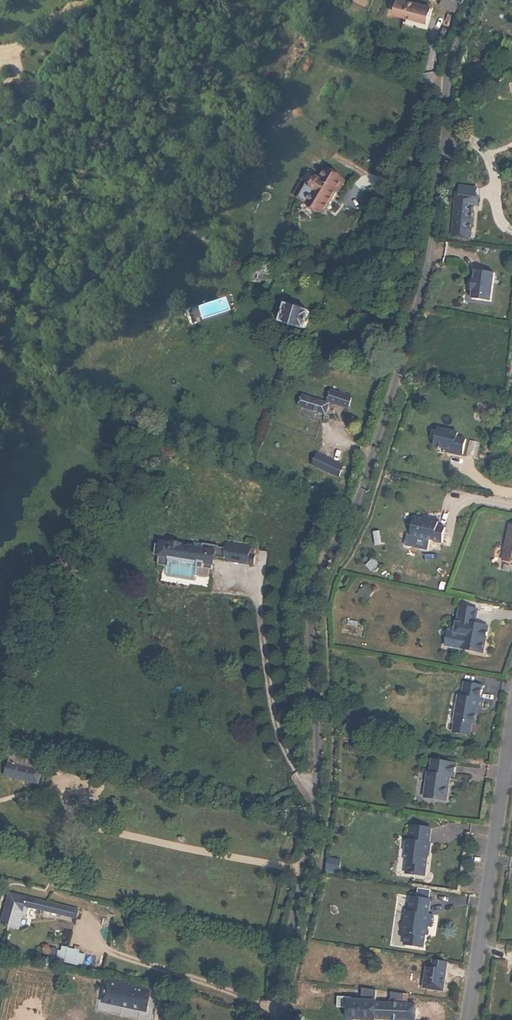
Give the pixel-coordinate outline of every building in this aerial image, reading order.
[(426,24),(430,9),(399,1),(394,16),(426,24)] [(30,82),(40,91),(44,86),(34,77),(30,82)] [(34,98),(40,91),(30,82),(24,90),(34,98)] [(430,180),(432,165),(424,164),(422,179),(430,180)] [(338,189),(344,180),(325,168),(319,177),(317,176),(313,184),(316,187),(308,201),(324,211),(337,188),(338,189)] [(453,239),(471,241),(474,208),(479,208),(480,198),(476,197),(477,189),(460,187),(459,196),(457,196),(453,239)] [(266,281),(269,274),(254,269),(253,278),(266,281)] [(491,302),(496,275),(477,271),(476,280),(475,280),(473,291),(474,291),(473,299),(491,302)] [(274,291),(281,277),(273,274),(266,287),(274,291)] [(305,329),(311,311),(286,304),(281,321),(305,329)] [(377,364),(381,352),(374,349),(369,361),(377,364)] [(334,390),(331,402),(350,407),(353,396),(334,390)] [(326,414),(329,403),(305,396),(301,408),(326,414)] [(212,438),(215,430),(202,424),(198,433),(212,438)] [(454,452),(463,454),(467,438),(458,437),(459,432),(439,427),(435,445),(448,448),(455,450),(454,452)] [(346,464),(319,452),(314,462),(341,475),(346,464)] [(415,517),(412,535),(435,540),(435,541),(443,543),(446,527),(438,526),(440,520),(428,517),(428,520),(424,519),(415,517)] [(164,556),(163,566),(172,567),(171,576),(199,581),(200,576),(202,567),(214,569),(217,570),(217,563),(212,562),(213,558),(218,559),(222,559),(222,557),(229,558),(231,548),(223,547),(224,546),(208,543),(206,549),(195,547),(191,546),(186,545),(187,544),(176,542),(176,544),(171,543),(170,546),(166,545),(161,545),(159,555),(164,556)] [(229,560),(252,564),(254,553),(254,551),(231,547),(231,548),(229,558),(229,560)] [(374,558),(367,565),(372,570),(379,563),(374,558)] [(202,567),(200,576),(212,578),(214,569),(202,567)] [(366,585),(359,595),(367,601),(374,591),(366,585)] [(479,608),(461,605),(457,632),(465,633),(463,644),(464,648),(484,652),(489,625),(476,623),(479,608)] [(480,709),(483,709),(485,700),(481,699),(484,686),(466,682),(464,696),(460,696),(453,731),(470,734),(473,723),(475,724),(477,713),(478,708),(480,709)] [(362,715),(361,722),(375,725),(377,718),(362,715)] [(353,740),(351,750),(361,752),(364,742),(353,740)] [(45,764),(11,756),(9,765),(35,771),(35,770),(43,772),(45,764)] [(429,772),(425,797),(448,800),(450,783),(449,782),(450,776),(451,776),(455,776),(457,763),(442,761),(433,760),(431,772),(429,772)] [(35,771),(9,765),(6,776),(32,783),(35,771)] [(35,771),(32,783),(40,785),(43,773),(35,771)] [(410,852),(407,874),(426,876),(429,855),(430,855),(432,843),(431,843),(432,828),(413,826),(411,841),(408,840),(407,852),(410,852)] [(339,860),(329,859),(327,869),(337,871),(339,860)] [(342,861),(339,860),(337,871),(327,869),(326,871),(338,873),(338,871),(340,871),(342,861)] [(80,910),(10,893),(3,921),(11,923),(10,927),(20,929),(24,914),(27,915),(29,907),(77,919),(80,910)] [(406,945),(425,948),(428,926),(432,927),(434,915),(429,915),(432,900),(412,897),(410,912),(408,912),(406,923),(401,925),(405,934),(408,934),(406,945)] [(58,957),(67,959),(69,948),(64,946),(63,951),(60,951),(58,957)] [(70,949),(66,963),(83,967),(86,955),(81,954),(82,948),(77,947),(76,950),(70,949)] [(51,948),(50,955),(57,957),(59,950),(51,948)] [(449,963),(434,961),(433,968),(428,967),(425,989),(445,992),(449,963)] [(150,994),(139,991),(131,988),(132,986),(108,979),(102,998),(122,1004),(123,1001),(137,1005),(137,1008),(145,1010),(150,994)] [(374,1003),(373,1018),(381,1018),(382,1003),(374,1003)] [(382,1003),(381,1018),(391,1019),(392,1004),(382,1003)] [(391,1019),(407,1019),(416,1019),(417,1005),(392,1004),(391,1019)]
